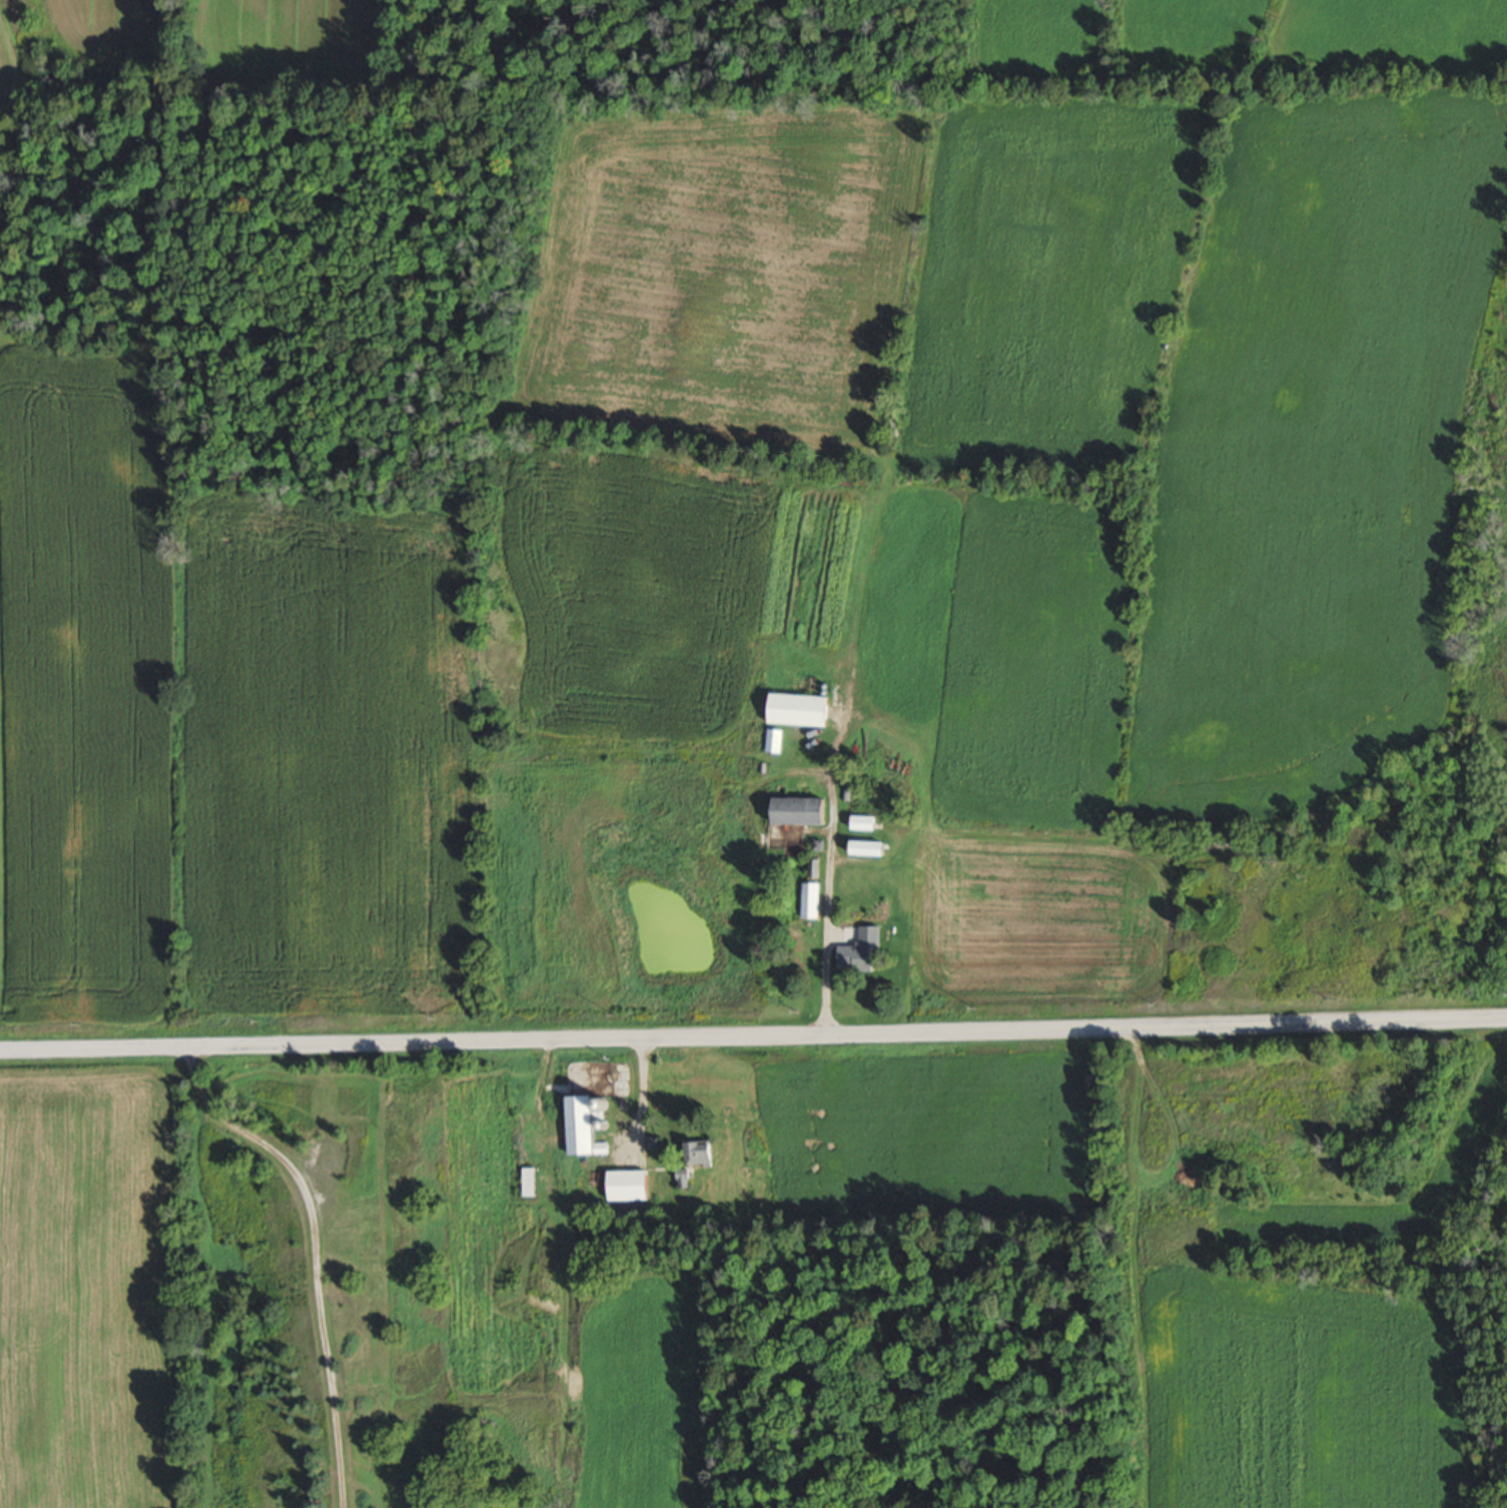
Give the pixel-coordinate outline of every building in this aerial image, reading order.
[(830,695),(771,692),(770,723),(829,726),(830,695)] [(781,751),(781,729),(767,729),(767,751),(781,751)] [(777,822),(827,824),(827,798),(778,796),(777,822)] [(875,815),(851,815),(851,829),(875,829),(875,815)] [(887,855),(887,840),(852,840),(852,855),(887,855)] [(817,918),(817,881),(800,881),(800,918),(817,918)] [(893,934),(893,923),(868,923),(868,934),(893,934)] [(865,941),(834,941),(834,962),(865,962),(865,941)] [(570,1155),(596,1155),(596,1097),(570,1097),(570,1155)] [(715,1142),(687,1142),(687,1165),(715,1165),(715,1142)] [(534,1167),(521,1167),(521,1196),(534,1196),(534,1167)] [(605,1170),(605,1199),(644,1199),(644,1170),(605,1170)]
